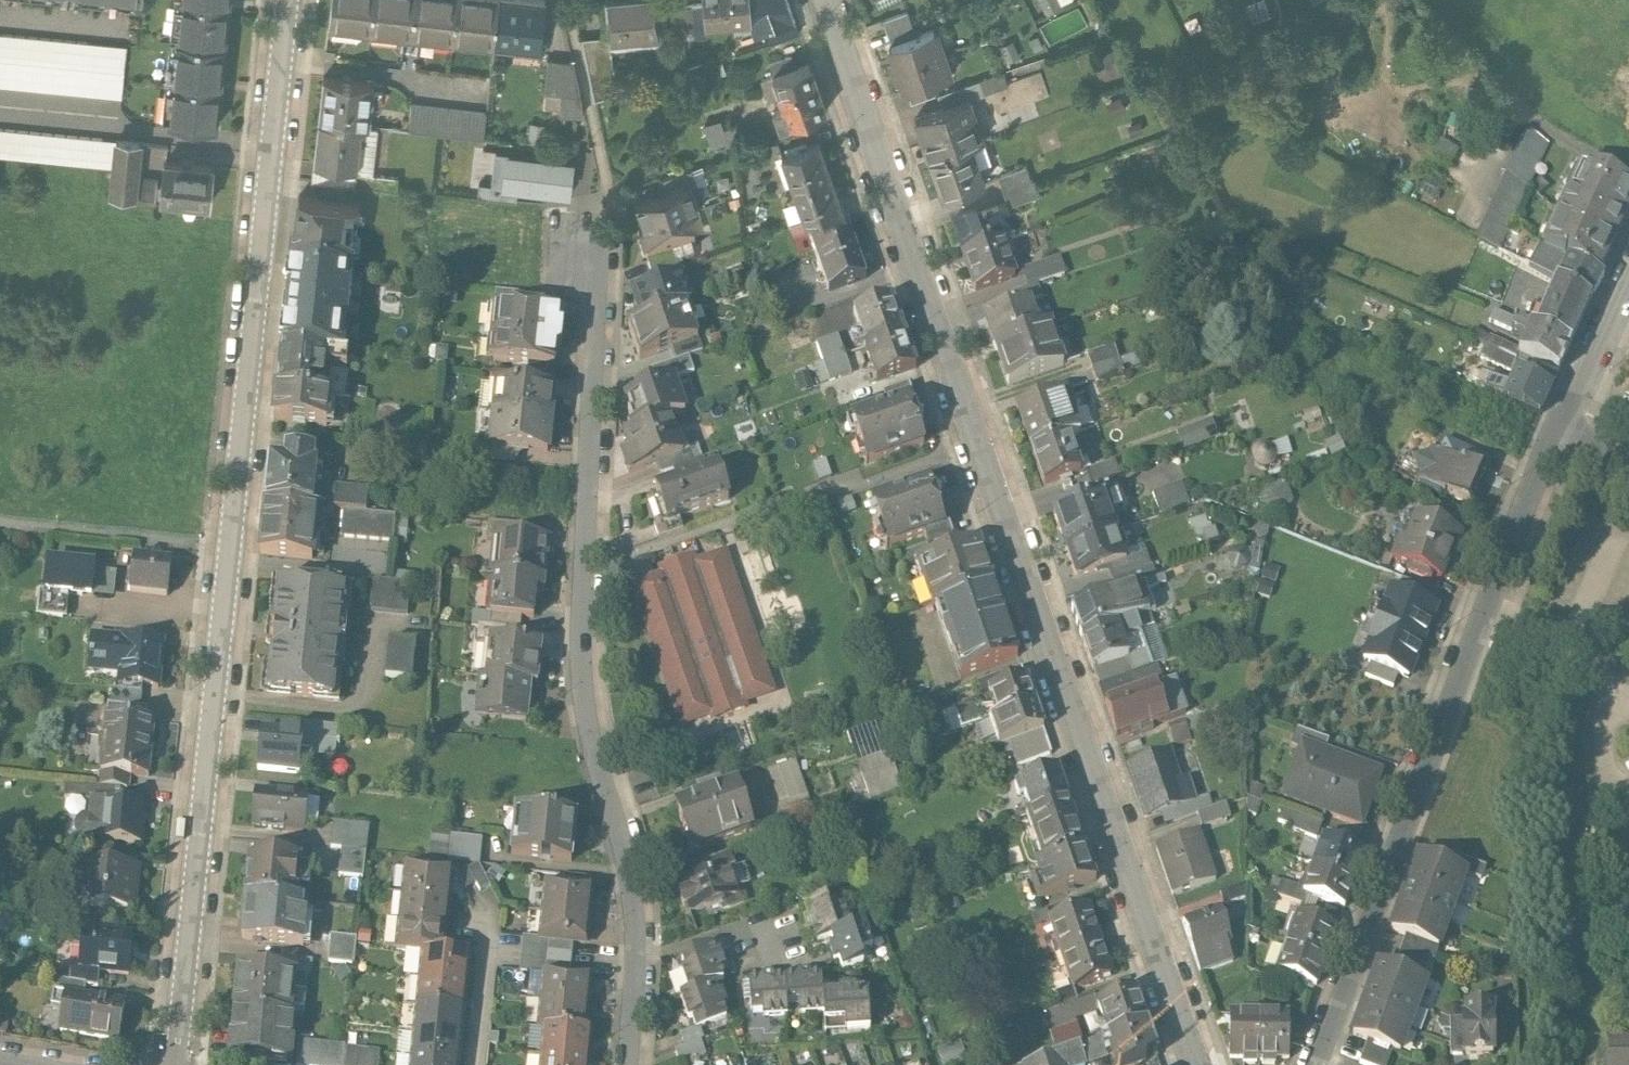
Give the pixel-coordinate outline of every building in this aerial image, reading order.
[(225,47),(230,0),(181,0),(177,42),(225,47)] [(413,37),(417,0),(333,0),(330,28),(413,37)] [(413,37),(493,45),(499,0),(417,0),(413,37)] [(516,0),(499,0),(493,45),(540,50),(545,3),(516,0)] [(600,1),(601,20),(608,19),(609,39),(610,44),(661,39),(658,0),(613,0),(600,1)] [(703,5),(704,24),(704,25),(750,21),(755,33),(794,19),(787,0),(702,0),(703,5)] [(1045,18),(1060,11),(1058,7),(1055,0),(1037,0),(1045,18)] [(680,41),(697,39),(695,25),(704,24),(703,5),(672,9),(680,41)] [(907,12),(882,21),(891,46),(915,37),(907,12)] [(889,46),(897,70),(943,54),(935,31),(915,37),(891,46),(889,46)] [(126,48),(0,35),(0,88),(121,100),(126,48)] [(612,66),(610,44),(609,39),(581,42),(593,102),(596,103),(619,96),(612,66)] [(169,125),(217,130),(225,47),(177,42),(169,125)] [(1011,42),(999,47),(1005,64),(1018,59),(1011,42)] [(348,48),(338,47),(337,56),(347,57),(348,48)] [(1453,50),(1444,62),(1454,70),(1464,58),(1453,50)] [(951,77),(943,54),(897,70),(905,93),(906,92),(930,84),(951,77)] [(585,121),(572,65),(547,62),(542,110),(560,111),(559,118),(585,121)] [(826,112),(809,64),(770,78),(781,108),(774,111),(780,128),(789,125),(810,118),(826,112)] [(969,99),(971,106),(981,103),(982,107),(987,105),(987,103),(991,102),(996,115),(1048,96),(1039,72),(1007,84),(969,99)] [(937,96),(942,108),(969,99),(1007,84),(1003,73),(937,96)] [(323,79),(319,123),(370,128),(374,84),(323,79)] [(935,97),(930,84),(906,92),(911,106),(935,97)] [(916,118),(930,159),(971,144),(977,142),(969,120),(975,118),(971,106),(969,99),(942,108),(916,118)] [(1126,111),(1121,99),(1107,106),(1112,118),(1126,111)] [(409,106),(406,131),(484,140),(487,115),(409,106)] [(815,129),(810,118),(789,125),(793,137),(815,129)] [(319,123),(315,165),(357,170),(357,174),(374,176),(380,128),(370,128),(319,123)] [(1140,123),(1128,127),(1131,138),(1143,134),(1140,123)] [(545,127),(530,126),(528,145),(551,148),(552,137),(544,136),(545,127)] [(1527,127),(1474,237),(1498,250),(1549,145),(1527,127)] [(116,142),(0,131),(0,157),(113,168),(116,142)] [(1439,140),(1427,158),(1446,170),(1457,151),(1439,140)] [(141,145),(116,142),(113,168),(110,196),(135,199),(138,177),(141,145)] [(781,155),(793,189),(830,176),(818,142),(781,155)] [(985,182),(971,144),(930,159),(944,197),(985,182)] [(1177,160),(1172,146),(1156,151),(1160,165),(1177,160)] [(533,158),(496,154),(492,188),(492,189),(517,192),(530,193),(530,191),(543,192),(543,195),(570,198),(574,163),(547,160),(547,162),(533,161),(533,158)] [(1560,211),(1616,237),(1628,209),(1628,184),(1583,163),(1560,211)] [(164,164),(162,179),(160,201),(208,206),(212,168),(164,164)] [(398,179),(374,176),(357,174),(357,170),(315,165),(312,182),(322,183),(346,186),(398,192),(398,179)] [(1028,166),(1003,175),(1008,189),(1010,188),(1015,204),(1041,195),(1036,179),(1033,180),(1028,166)] [(663,182),(667,196),(692,187),(692,189),(710,183),(704,168),(663,182)] [(830,176),(793,189),(805,223),(842,210),(830,176)] [(162,179),(138,177),(135,199),(160,201),(162,179)] [(1443,188),(1428,180),(1421,195),(1436,203),(1443,188)] [(345,199),(346,186),(322,183),(320,197),(345,199)] [(516,205),(517,192),(492,189),(492,188),(479,187),(478,201),(516,205)] [(636,207),(644,231),(687,216),(700,212),(692,189),(692,187),(667,196),(636,207)] [(298,197),(291,263),(352,270),(359,205),(298,197)] [(961,240),(966,255),(1009,239),(997,206),(951,222),(958,241),(961,240)] [(805,223),(817,257),(854,243),(842,210),(805,223)] [(1600,273),(1616,237),(1560,211),(1543,246),(1569,259),(1600,273)] [(696,242),(687,216),(644,231),(640,232),(649,258),(696,242)] [(1014,254),(1009,239),(966,255),(964,256),(976,289),(1015,275),(1008,256),(1014,254)] [(866,278),(854,243),(817,257),(829,291),(866,278)] [(1532,269),(1557,282),(1590,300),(1603,277),(1568,260),(1569,259),(1543,246),(1532,269)] [(1024,269),(1030,286),(1039,283),(1068,272),(1062,256),(1024,269)] [(655,270),(660,283),(676,277),(687,273),(682,261),(655,270)] [(348,300),(352,270),(291,263),(282,345),(343,351),(347,309),(345,308),(346,299),(348,300)] [(634,292),(643,317),(684,303),(683,300),(686,296),(688,291),(687,286),(685,283),(681,281),(676,280),(676,277),(660,283),(634,292)] [(1570,346),(1590,300),(1557,282),(1544,313),(1531,307),(1524,325),(1570,346)] [(1043,294),(1039,283),(1030,286),(1013,292),(1017,303),(1028,299),(1028,300),(1043,294)] [(522,290),(495,287),(494,300),(521,303),(522,290)] [(853,312),(865,347),(904,333),(892,298),(853,312)] [(985,315),(995,342),(1038,326),(1028,300),(1028,299),(1017,303),(985,315)] [(494,300),(493,317),(496,317),(492,354),(528,358),(554,361),(556,345),(561,343),(563,324),(555,323),(556,307),(521,303),(494,300)] [(698,336),(686,302),(684,303),(643,317),(629,322),(641,356),(671,345),(698,336)] [(1559,372),(1570,346),(1524,325),(1493,312),(1489,323),(1526,339),(1520,352),(1489,339),(1474,329),(1470,339),(1532,367),(1534,362),(1559,372)] [(1046,324),(1038,326),(995,342),(1009,382),(1063,363),(1056,343),(1052,344),(1046,324)] [(916,367),(904,333),(865,347),(877,381),(916,367)] [(703,348),(698,336),(671,345),(676,358),(689,353),(703,348)] [(817,344),(823,362),(844,354),(838,336),(817,344)] [(1115,344),(1089,353),(1099,379),(1124,371),(1123,368),(1119,358),(1115,344)] [(350,367),(352,352),(343,351),(282,345),(278,388),(321,392),(326,358),(333,366),(350,367)] [(434,362),(447,363),(449,346),(436,345),(434,362)] [(1136,352),(1119,358),(1123,368),(1140,362),(1136,352)] [(694,368),(689,353),(676,358),(653,366),(658,380),(673,375),(673,376),(694,368)] [(851,373),(844,354),(823,362),(830,380),(851,373)] [(528,358),(527,372),(553,375),(554,361),(528,358)] [(493,368),(492,383),(498,384),(499,381),(524,384),(525,372),(493,368)] [(1539,416),(1552,389),(1516,373),(1509,388),(1471,371),(1466,383),(1507,401),(1539,416)] [(628,410),(634,427),(670,415),(685,410),(673,376),(673,375),(658,380),(636,387),(637,390),(626,394),(631,409),(628,410)] [(478,409),(495,411),(551,417),(554,387),(524,384),(499,381),(498,384),(492,383),(481,382),(478,409)] [(885,393),(889,406),(909,399),(916,420),(921,418),(909,384),(885,393)] [(367,387),(355,386),(354,396),(366,397),(367,387)] [(331,393),(321,392),(278,388),(274,418),(327,424),(331,393)] [(1017,406),(1032,447),(1069,434),(1081,429),(1066,388),(1017,406)] [(923,423),(921,418),(916,420),(909,399),(889,406),(851,419),(866,462),(924,442),(919,428),(922,427),(923,426),(923,423)] [(548,447),(551,417),(495,411),(492,441),(517,444),(548,447)] [(682,448),(670,415),(634,427),(625,430),(631,448),(623,451),(629,469),(659,458),(683,450),(682,448)] [(1213,419),(1178,431),(1184,449),(1219,437),(1213,419)] [(1077,457),(1069,434),(1032,447),(1046,483),(1090,467),(1086,454),(1077,457)] [(492,441),(490,455),(516,458),(517,444),(492,441)] [(680,465),(702,457),(697,443),(682,448),(683,450),(659,458),(663,470),(680,465)] [(1418,479),(1473,503),(1487,472),(1432,448),(1431,452),(1414,459),(1420,474),(1418,479)] [(270,460),(266,501),(313,505),(317,466),(324,466),(325,454),(286,450),(285,461),(270,460)] [(680,465),(684,477),(709,468),(704,456),(702,457),(680,465)] [(827,462),(814,466),(818,479),(831,475),(827,462)] [(730,496),(719,465),(709,468),(684,477),(655,487),(666,518),(667,519),(679,514),(730,496)] [(871,502),(887,545),(924,532),(945,524),(938,504),(943,502),(940,496),(938,495),(936,495),(934,495),(930,482),(871,502)] [(1181,482),(1152,492),(1160,515),(1189,504),(1181,482)] [(1269,484),(1270,505),(1292,504),(1291,483),(1269,484)] [(334,508),(344,509),(366,511),(369,489),(336,485),(334,508)] [(1053,511),(1066,548),(1115,531),(1111,518),(1124,514),(1115,489),(1053,511)] [(851,495),(838,500),(843,513),(856,508),(851,495)] [(261,553),(312,558),(318,506),(313,505),(266,501),(261,553)] [(924,532),(929,545),(955,536),(943,502),(938,504),(945,524),(924,532)] [(344,509),(341,535),(392,540),(395,514),(366,511),(344,509)] [(409,516),(395,514),(392,540),(407,541),(409,516)] [(667,519),(666,518),(654,522),(659,535),(683,527),(679,514),(667,519)] [(1400,536),(1392,556),(1409,563),(1407,568),(1432,578),(1434,573),(1442,576),(1454,545),(1457,546),(1462,533),(1416,515),(1407,539),(1400,536)] [(487,533),(496,533),(496,532),(514,534),(516,521),(488,518),(487,533)] [(1125,558),(1115,531),(1066,548),(1077,577),(1109,566),(1126,560),(1125,558)] [(492,570),(495,570),(543,575),(547,537),(514,534),(496,532),(496,533),(492,570)] [(932,603),(935,602),(992,583),(978,541),(931,557),(920,561),(921,564),(925,577),(923,578),(932,603)] [(905,569),(921,564),(920,561),(931,557),(927,545),(900,555),(905,569)] [(1230,551),(1228,556),(1232,567),(1239,569),(1248,566),(1250,559),(1246,550),(1240,547),(1230,551)] [(136,555),(132,589),(168,593),(172,559),(161,558),(162,551),(148,550),(147,556),(136,555)] [(773,688),(724,550),(695,561),(693,555),(662,566),(664,572),(633,582),(681,720),(711,709),(713,715),(745,704),(743,698),(773,688)] [(1145,551),(1125,558),(1126,560),(1109,566),(1113,579),(1150,566),(1145,551)] [(453,557),(451,564),(459,567),(462,560),(453,557)] [(94,564),(48,560),(46,588),(46,590),(66,592),(92,595),(93,586),(114,588),(116,573),(94,571),(94,564)] [(545,575),(543,575),(495,570),(491,610),(521,613),(533,615),(536,589),(544,589),(545,575)] [(1071,608),(1081,637),(1151,613),(1156,612),(1148,589),(1166,583),(1164,576),(1071,608)] [(373,608),(410,612),(413,582),(376,578),(373,608)] [(1398,591),(1434,605),(1439,593),(1402,578),(1398,591)] [(345,589),(279,582),(268,690),(334,697),(345,589)] [(1018,657),(992,583),(935,602),(961,677),(1018,657)] [(46,588),(39,588),(37,614),(63,616),(66,592),(46,590),(46,588)] [(1398,591),(1392,588),(1385,607),(1383,606),(1375,624),(1422,642),(1437,606),(1434,605),(1398,591)] [(473,608),(472,620),(478,621),(506,624),(520,625),(521,613),(491,610),(473,608)] [(1093,671),(1128,658),(1133,673),(1169,660),(1151,613),(1081,637),(1093,671)] [(505,638),(506,624),(478,621),(477,637),(490,638),(491,636),(505,638)] [(1422,642),(1375,624),(1368,641),(1370,642),(1363,659),(1371,662),(1399,673),(1409,677),(1422,642)] [(124,639),(94,636),(93,639),(92,639),(91,655),(92,655),(91,671),(121,674),(120,681),(120,689),(134,691),(135,684),(142,684),(157,686),(162,642),(124,638),(124,639)] [(490,638),(488,674),(530,679),(539,680),(543,641),(505,638),(491,636),(490,638)] [(418,641),(391,638),(387,676),(414,679),(418,641)] [(1128,658),(1093,671),(1100,685),(1133,673),(1128,658)] [(1399,673),(1371,662),(1365,676),(1393,687),(1399,673)] [(1022,669),(984,682),(988,693),(1026,680),(1022,669)] [(526,716),(530,679),(488,674),(482,674),(478,710),(526,716)] [(961,732),(976,727),(1035,706),(1026,680),(988,693),(994,710),(987,712),(974,708),(973,703),(954,711),(961,732)] [(1173,680),(1105,703),(1116,736),(1131,731),(1132,734),(1153,727),(1152,723),(1185,712),(1173,680)] [(114,681),(112,703),(140,706),(142,684),(135,684),(134,691),(120,689),(120,681),(114,681)] [(148,707),(140,706),(112,703),(108,703),(107,715),(146,720),(148,707)] [(1044,731),(1035,706),(976,727),(983,746),(991,743),(993,749),(1003,746),(1044,731)] [(1192,737),(1189,729),(1207,722),(1203,713),(1170,724),(1177,743),(1192,737)] [(146,720),(107,715),(100,773),(128,776),(147,778),(150,746),(151,746),(154,721),(146,720)] [(903,790),(879,720),(848,731),(859,762),(839,769),(842,779),(851,776),(861,805),(903,790)] [(338,726),(310,723),(309,738),(303,737),(302,750),(313,751),(313,755),(336,757),(338,741),(337,741),(338,726)] [(1293,746),(1301,749),(1302,744),(1326,753),(1330,740),(1299,729),(1293,746)] [(1053,756),(1044,731),(1003,746),(1007,754),(1014,751),(1019,768),(1053,756)] [(313,751),(302,750),(303,737),(303,736),(263,732),(259,768),(311,773),(313,755),(313,751)] [(1301,749),(1283,797),(1362,826),(1381,773),(1326,753),(1302,744),(1301,749)] [(1169,752),(1127,767),(1146,819),(1160,814),(1194,802),(1193,800),(1186,780),(1179,782),(1169,752)] [(796,761),(770,770),(783,808),(809,799),(796,761)] [(1023,793),(1030,814),(1068,801),(1058,771),(1015,785),(1019,794),(1023,793)] [(100,773),(99,785),(121,787),(127,788),(128,776),(100,773)] [(105,800),(120,801),(121,787),(99,785),(67,782),(66,798),(92,800),(105,801),(105,800)] [(743,802),(736,783),(679,803),(695,846),(753,825),(745,801),(743,802)] [(257,791),(253,825),(303,831),(307,796),(257,791)] [(1194,802),(1160,814),(1164,826),(1196,815),(1213,809),(1207,795),(1193,800),(1194,802)] [(1264,803),(1247,797),(1247,813),(1259,818),(1264,803)] [(83,839),(141,843),(142,825),(140,824),(142,803),(120,801),(105,800),(105,801),(92,800),(90,816),(83,816),(78,819),(75,825),(75,832),(79,836),(83,839)] [(1085,849),(1068,801),(1030,814),(1027,815),(1044,863),(1085,849)] [(1226,804),(1213,809),(1196,815),(1200,827),(1230,816),(1226,804)] [(575,812),(519,807),(517,835),(512,834),(510,853),(570,859),(575,812)] [(1291,829),(1317,838),(1322,824),(1281,810),(1277,822),(1291,827),(1291,829)] [(330,847),(342,849),(366,851),(368,825),(333,821),(330,847)] [(432,825),(429,858),(447,859),(450,827),(432,825)] [(1198,832),(1155,847),(1173,896),(1215,881),(1198,832)] [(482,837),(452,834),(449,860),(464,861),(478,862),(479,863),(482,837)] [(1324,837),(1313,865),(1355,880),(1365,852),(1324,837)] [(364,876),(366,851),(342,849),(340,873),(364,876)] [(1096,880),(1085,849),(1044,863),(1036,866),(1041,879),(1032,882),(1039,901),(1096,880)] [(696,862),(701,876),(727,867),(727,868),(734,866),(729,851),(696,862)] [(249,867),(246,894),(295,899),(299,864),(282,863),(283,855),(259,853),(256,856),(255,867),(249,867)] [(1449,853),(1444,865),(1465,872),(1465,873),(1481,879),(1486,866),(1449,853)] [(1419,855),(1408,883),(1455,901),(1465,873),(1465,872),(1444,865),(1419,855)] [(464,861),(454,867),(466,889),(476,884),(480,890),(490,885),(487,878),(478,862),(468,868),(464,861)] [(88,892),(87,905),(135,911),(140,869),(89,864),(86,892),(88,892)] [(497,865),(487,878),(498,886),(508,873),(497,865)] [(1344,908),(1355,880),(1313,865),(1305,889),(1303,893),(1316,898),(1344,908)] [(701,876),(680,884),(682,891),(680,892),(685,905),(687,904),(689,910),(706,904),(707,908),(721,903),(722,906),(745,898),(740,886),(734,888),(727,868),(727,867),(701,876)] [(406,868),(403,895),(449,900),(452,873),(406,868)] [(1278,894),(1303,904),(1313,908),(1316,898),(1303,893),(1305,889),(1283,881),(1278,894)] [(1246,882),(1221,892),(1225,904),(1246,895),(1246,882)] [(546,883),(543,910),(589,914),(592,888),(546,883)] [(1447,923),(1455,901),(1408,883),(1400,906),(1447,923)] [(303,900),(295,899),(246,894),(241,933),(243,936),(246,938),(304,944),(307,914),(301,913),(303,900)] [(403,895),(401,922),(446,926),(449,900),(403,895)] [(809,916),(805,918),(810,931),(814,929),(818,940),(832,935),(851,928),(843,905),(839,906),(835,895),(805,905),(809,916)] [(1318,909),(1313,908),(1303,904),(1299,915),(1314,921),(1318,909)] [(1438,947),(1447,923),(1400,906),(1391,930),(1406,935),(1438,947)] [(1052,923),(1063,955),(1098,942),(1089,917),(1091,916),(1088,907),(1051,920),(1052,923)] [(586,941),(589,914),(543,910),(541,936),(573,940),(586,941)] [(1047,911),(1032,917),(1037,929),(1052,923),(1051,920),(1047,911)] [(1220,912),(1183,925),(1200,973),(1233,961),(1226,944),(1231,942),(1220,912)] [(1299,915),(1288,943),(1326,957),(1337,929),(1314,921),(1299,915)] [(443,953),(446,926),(401,922),(398,949),(423,951),(443,953)] [(835,945),(830,947),(835,959),(839,958),(843,969),(873,959),(869,948),(873,946),(865,923),(851,928),(832,935),(835,945)] [(83,950),(81,969),(100,971),(128,974),(132,938),(85,933),(85,935),(76,940),(83,950)] [(331,934),(328,960),(354,963),(357,937),(331,934)] [(519,970),(545,972),(570,975),(573,940),(541,936),(523,935),(519,970)] [(1434,959),(1438,947),(1406,935),(1393,970),(1418,979),(1425,956),(1434,959)] [(1106,965),(1098,942),(1063,955),(1074,987),(1110,974),(1107,964),(1106,965)] [(1315,987),(1326,957),(1288,943),(1278,971),(1315,987)] [(682,967),(691,990),(714,982),(724,978),(721,968),(725,966),(720,954),(716,955),(712,944),(682,955),(686,966),(682,967)] [(423,951),(421,978),(466,982),(469,955),(443,953),(423,951)] [(279,955),(277,968),(296,970),(295,972),(311,973),(313,958),(279,955)] [(239,964),(235,1008),(291,1014),(295,972),(296,970),(277,968),(239,964)] [(1379,964),(1370,988),(1417,1005),(1426,981),(1418,979),(1393,970),(1379,964)] [(98,986),(100,971),(81,969),(72,967),(70,982),(85,984),(98,986)] [(800,1012),(824,1010),(823,994),(822,975),(811,975),(811,971),(798,971),(798,977),(786,977),(788,1005),(800,1004),(800,1012)] [(545,972),(542,999),(587,1004),(590,977),(570,975),(545,972)] [(788,1013),(788,1005),(786,977),(774,978),(774,973),(761,974),(761,979),(749,980),(751,1008),(763,1007),(764,1014),(788,1013)] [(421,978),(418,1004),(463,1009),(466,982),(421,978)] [(56,979),(53,992),(83,997),(85,984),(70,982),(56,979)] [(718,992),(714,982),(691,990),(681,993),(689,1016),(693,1015),(697,1026),(701,1025),(727,1016),(723,1004),(727,1003),(723,990),(718,992)] [(840,993),(823,994),(824,1010),(826,1029),(870,1026),(868,991),(857,992),(856,987),(840,988),(840,993)] [(1078,998),(1074,987),(1059,992),(1063,1003),(1078,998)] [(1370,988),(1362,1010),(1409,1028),(1417,1005),(1370,988)] [(1134,990),(1098,1003),(1111,1037),(1147,1024),(1134,990)] [(101,1000),(83,997),(53,992),(50,1008),(69,1011),(66,1031),(121,1040),(126,1004),(109,1001),(110,995),(102,994),(101,1000)] [(584,1030),(587,1004),(542,999),(539,1026),(545,1027),(584,1031),(584,1030)] [(418,1004),(415,1031),(461,1036),(463,1009),(418,1004)] [(1467,1017),(1463,1018),(1464,1053),(1493,1052),(1492,1005),(1467,1005),(1467,1017)] [(295,1014),(291,1014),(235,1008),(232,1032),(230,1032),(227,1053),(254,1056),(254,1058),(292,1062),(295,1039),(292,1039),(295,1014)] [(1400,1051),(1409,1028),(1362,1010),(1353,1034),(1368,1039),(1392,1049),(1400,1051)] [(1441,1028),(1450,1028),(1450,1018),(1440,1014),(1438,1023),(1441,1028)] [(1256,1058),(1259,1058),(1259,1019),(1241,1019),(1241,1015),(1229,1016),(1231,1058),(1243,1058),(1243,1061),(1256,1060),(1256,1058)] [(1277,1019),(1259,1019),(1259,1058),(1262,1058),(1262,1060),(1275,1060),(1275,1057),(1290,1057),(1289,1015),(1277,1015),(1277,1019)] [(1463,1018),(1450,1018),(1450,1028),(1450,1053),(1464,1053),(1463,1018)] [(1147,1024),(1111,1037),(1079,1047),(1084,1062),(1084,1064),(1112,1055),(1116,1064),(1127,1064),(1157,1055),(1147,1024)] [(680,1032),(685,1044),(700,1039),(705,1037),(701,1025),(697,1026),(680,1032)] [(545,1027),(542,1054),(588,1058),(591,1030),(584,1030),(584,1031),(545,1027)] [(415,1031),(412,1058),(458,1062),(461,1036),(415,1031)] [(1608,1033),(1610,1057),(1604,1057),(1605,1064),(1628,1064),(1628,1032),(1608,1033)] [(705,1053),(700,1039),(685,1044),(676,1047),(680,1060),(685,1058),(685,1060),(705,1053)] [(1392,1049),(1368,1039),(1359,1062),(1368,1064),(1386,1064),(1392,1049)] [(299,1041),(296,1064),(379,1064),(380,1050),(345,1047),(345,1045),(299,1041)] [(960,1042),(938,1049),(943,1064),(958,1064),(967,1062),(960,1042)] [(1060,1054),(1063,1064),(1076,1064),(1084,1062),(1079,1047),(1060,1054)] [(541,1064),(587,1064),(588,1058),(542,1054),(541,1064)] [(1060,1054),(1028,1064),(1063,1064),(1060,1054)]
